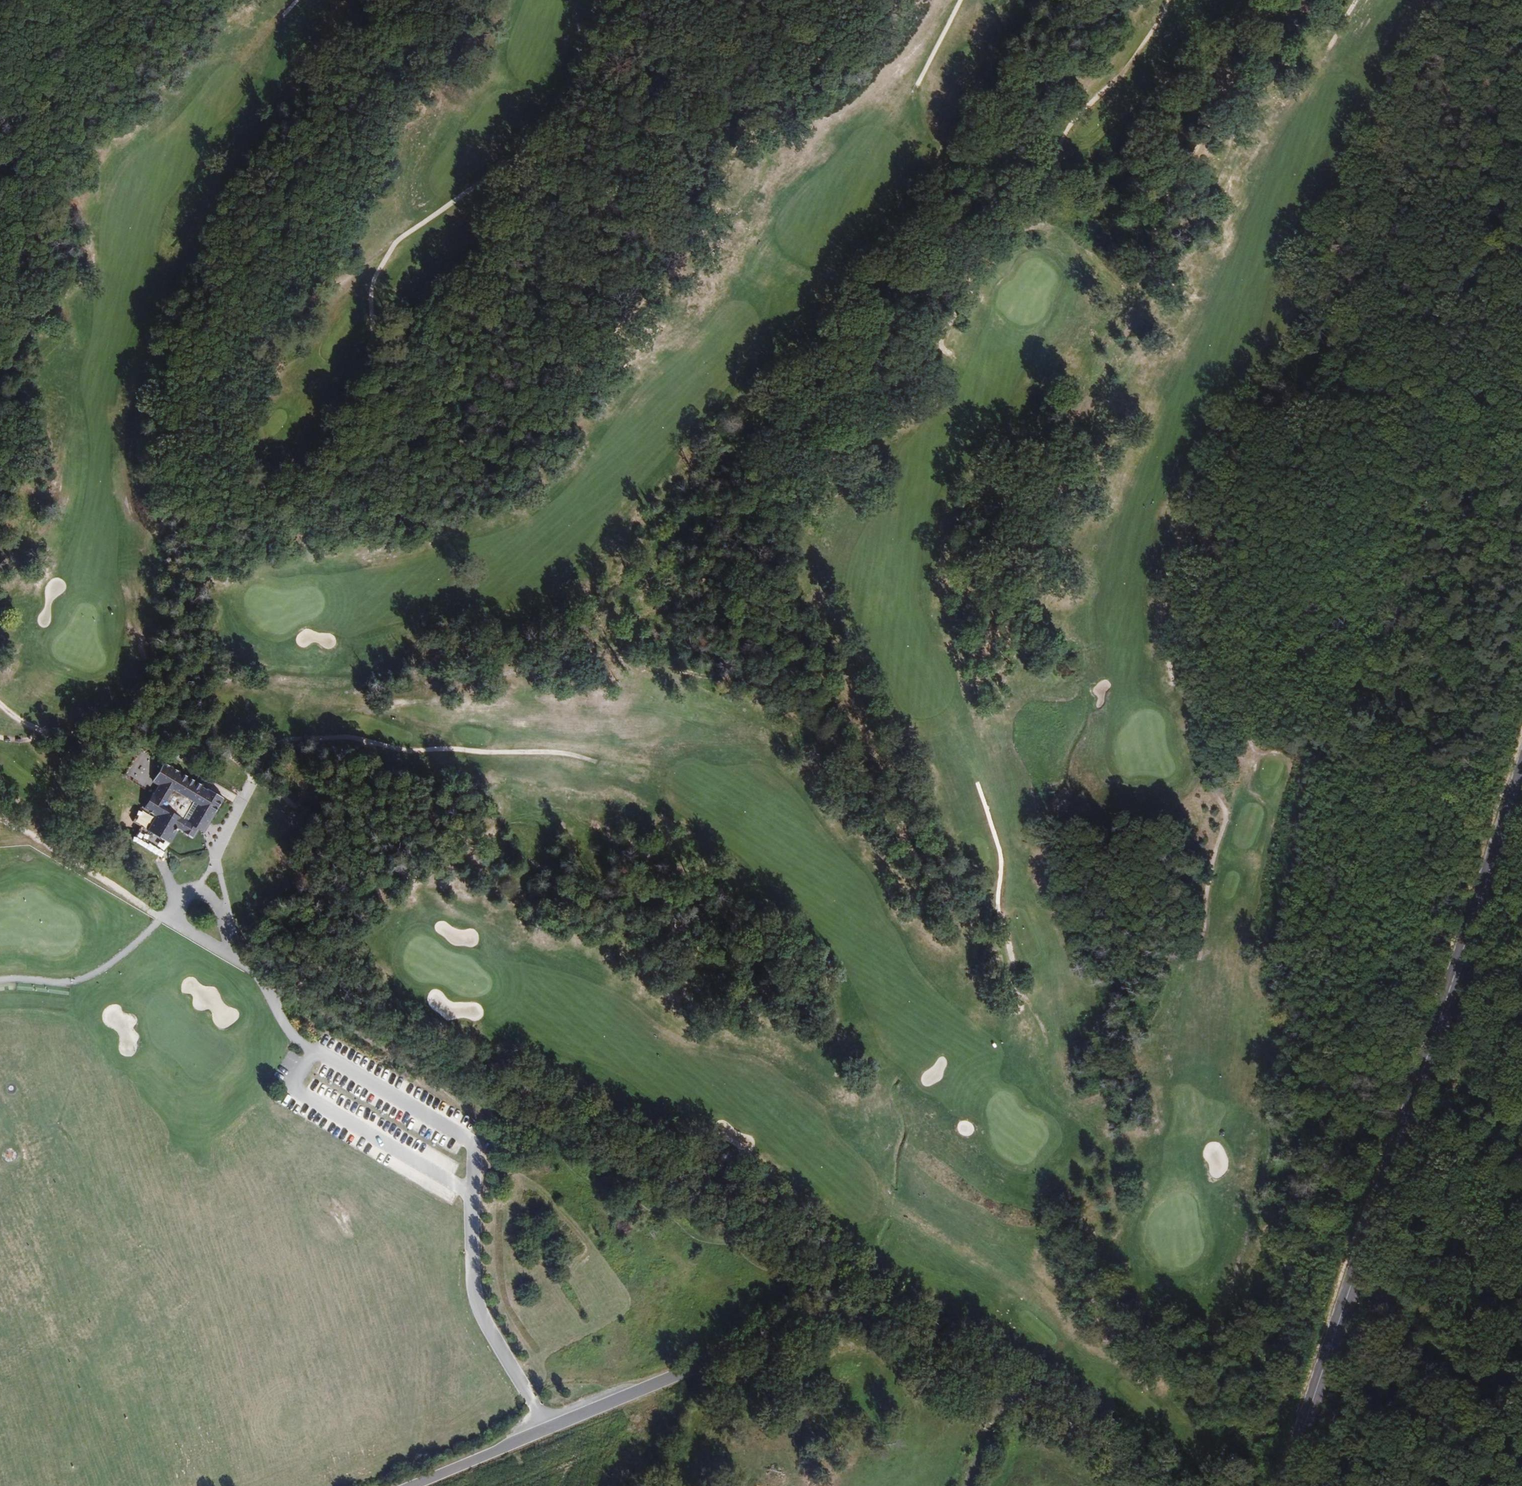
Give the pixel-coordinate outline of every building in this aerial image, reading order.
[(221,797),(157,763),(147,779),(151,784),(132,817),(143,825),(139,832),(162,845),(174,835),(186,838),(195,832),(200,833),(221,797)]
